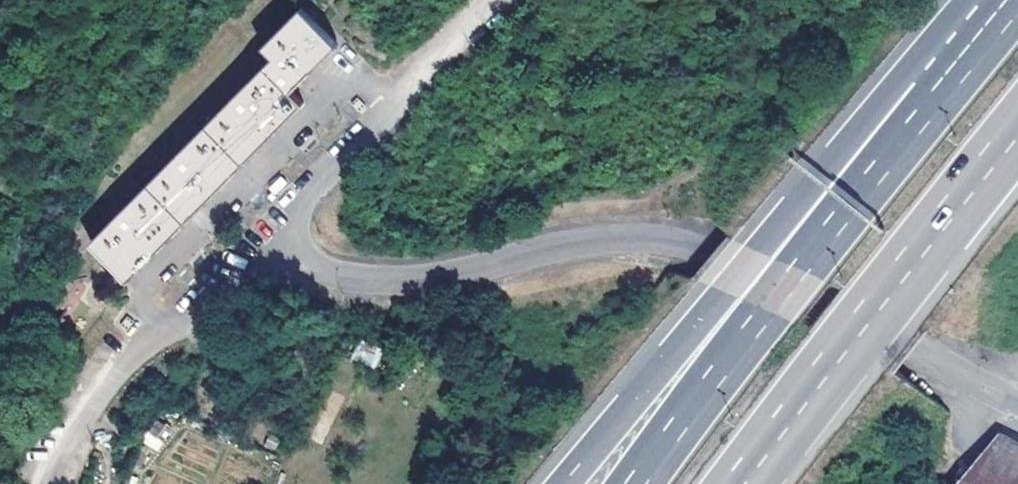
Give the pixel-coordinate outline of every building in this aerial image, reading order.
[(275,57),(93,242),(130,279),(304,103),(292,91),(337,44),(302,10),(265,47),(275,57)] [(74,307),(86,284),(72,277),(60,300),(74,307)] [(144,443),(160,450),(170,427),(153,420),(144,443)] [(958,483),(1017,483),(1017,441),(1012,438),(1001,432),(958,483)]
